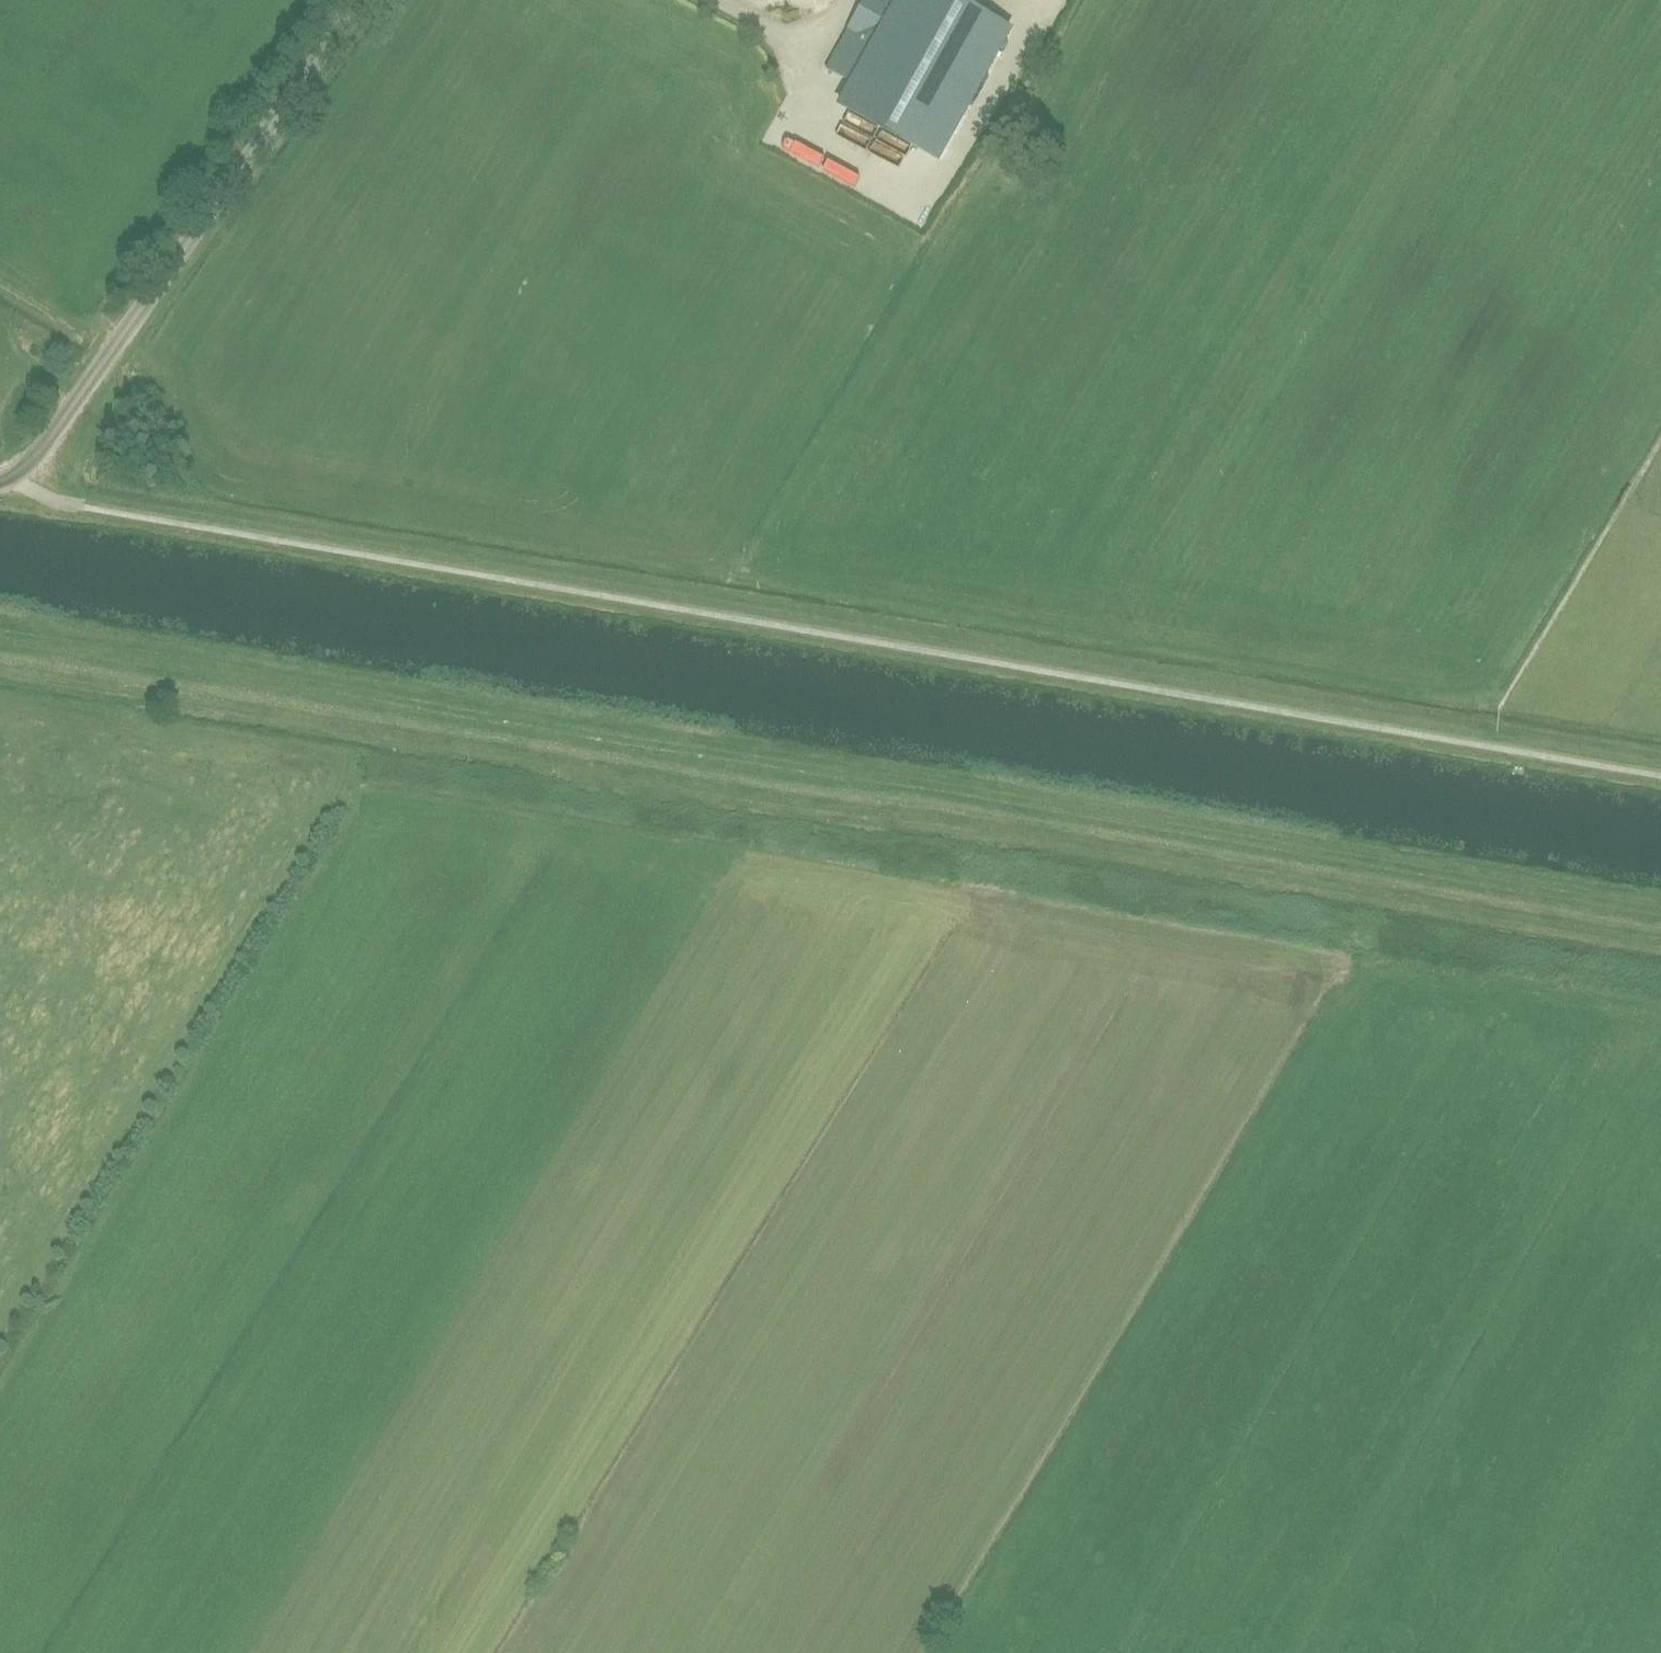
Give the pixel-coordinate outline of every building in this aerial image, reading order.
[(938,159),(1009,30),(955,0),(866,0),(828,69),(852,83),(839,105),(938,159)] [(1006,52),(1000,60),(1016,73),(1022,64),(1006,52)] [(1008,74),(991,79),(995,93),(1012,89),(1008,74)]
